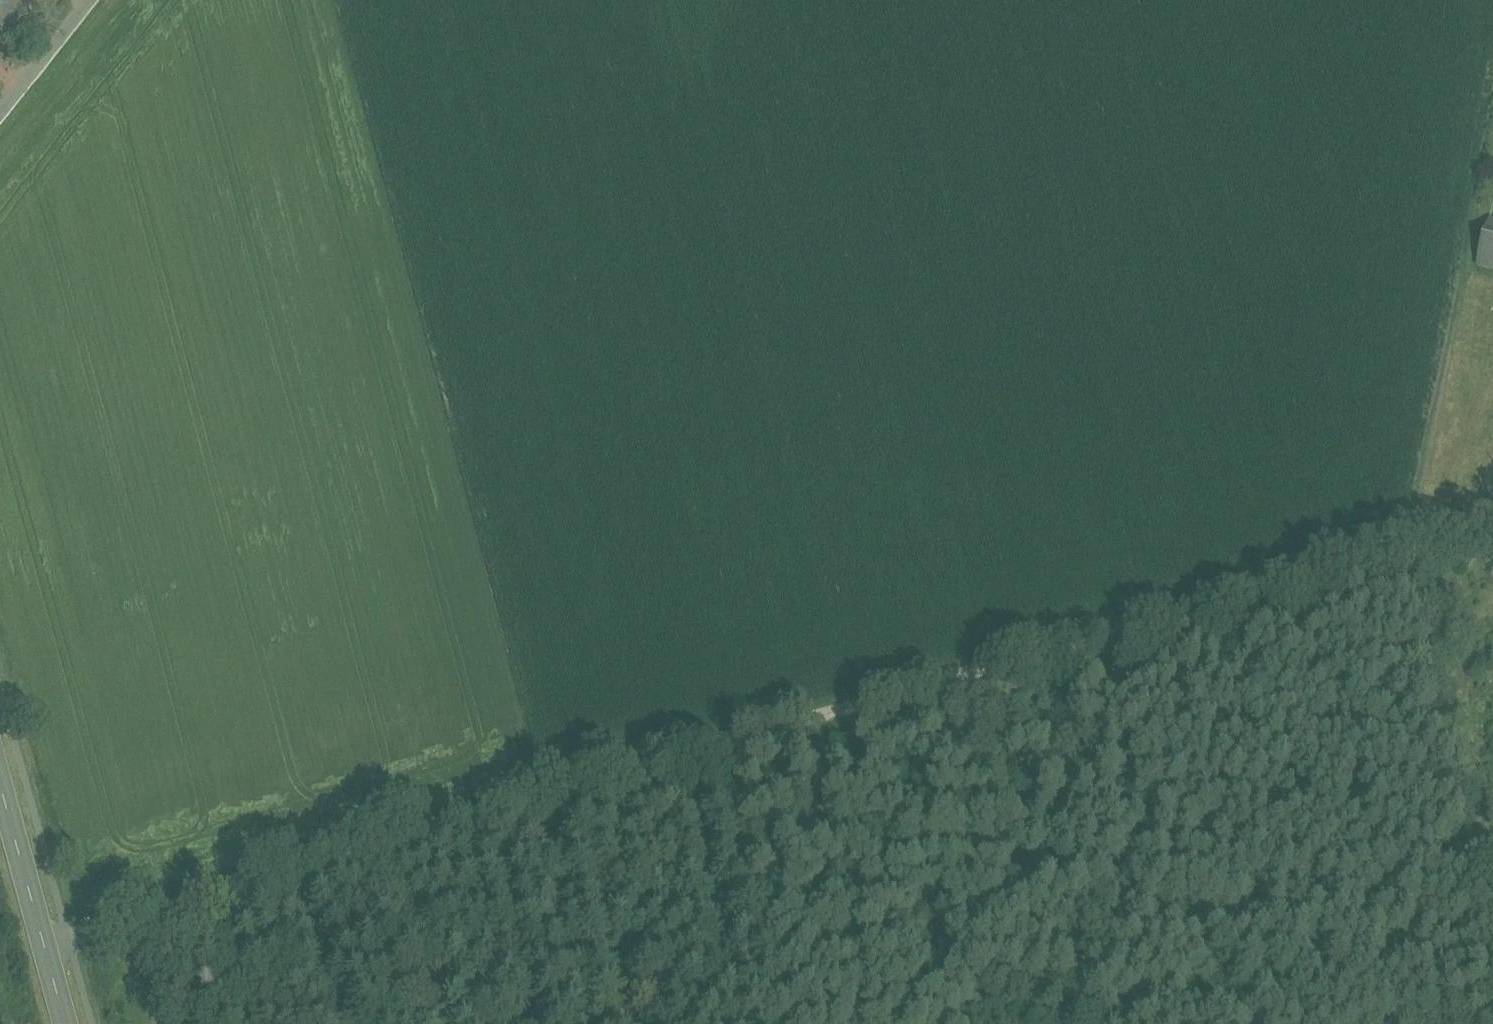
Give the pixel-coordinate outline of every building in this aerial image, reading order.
[(1492,222),(1479,270),(1492,274),(1492,222)]
